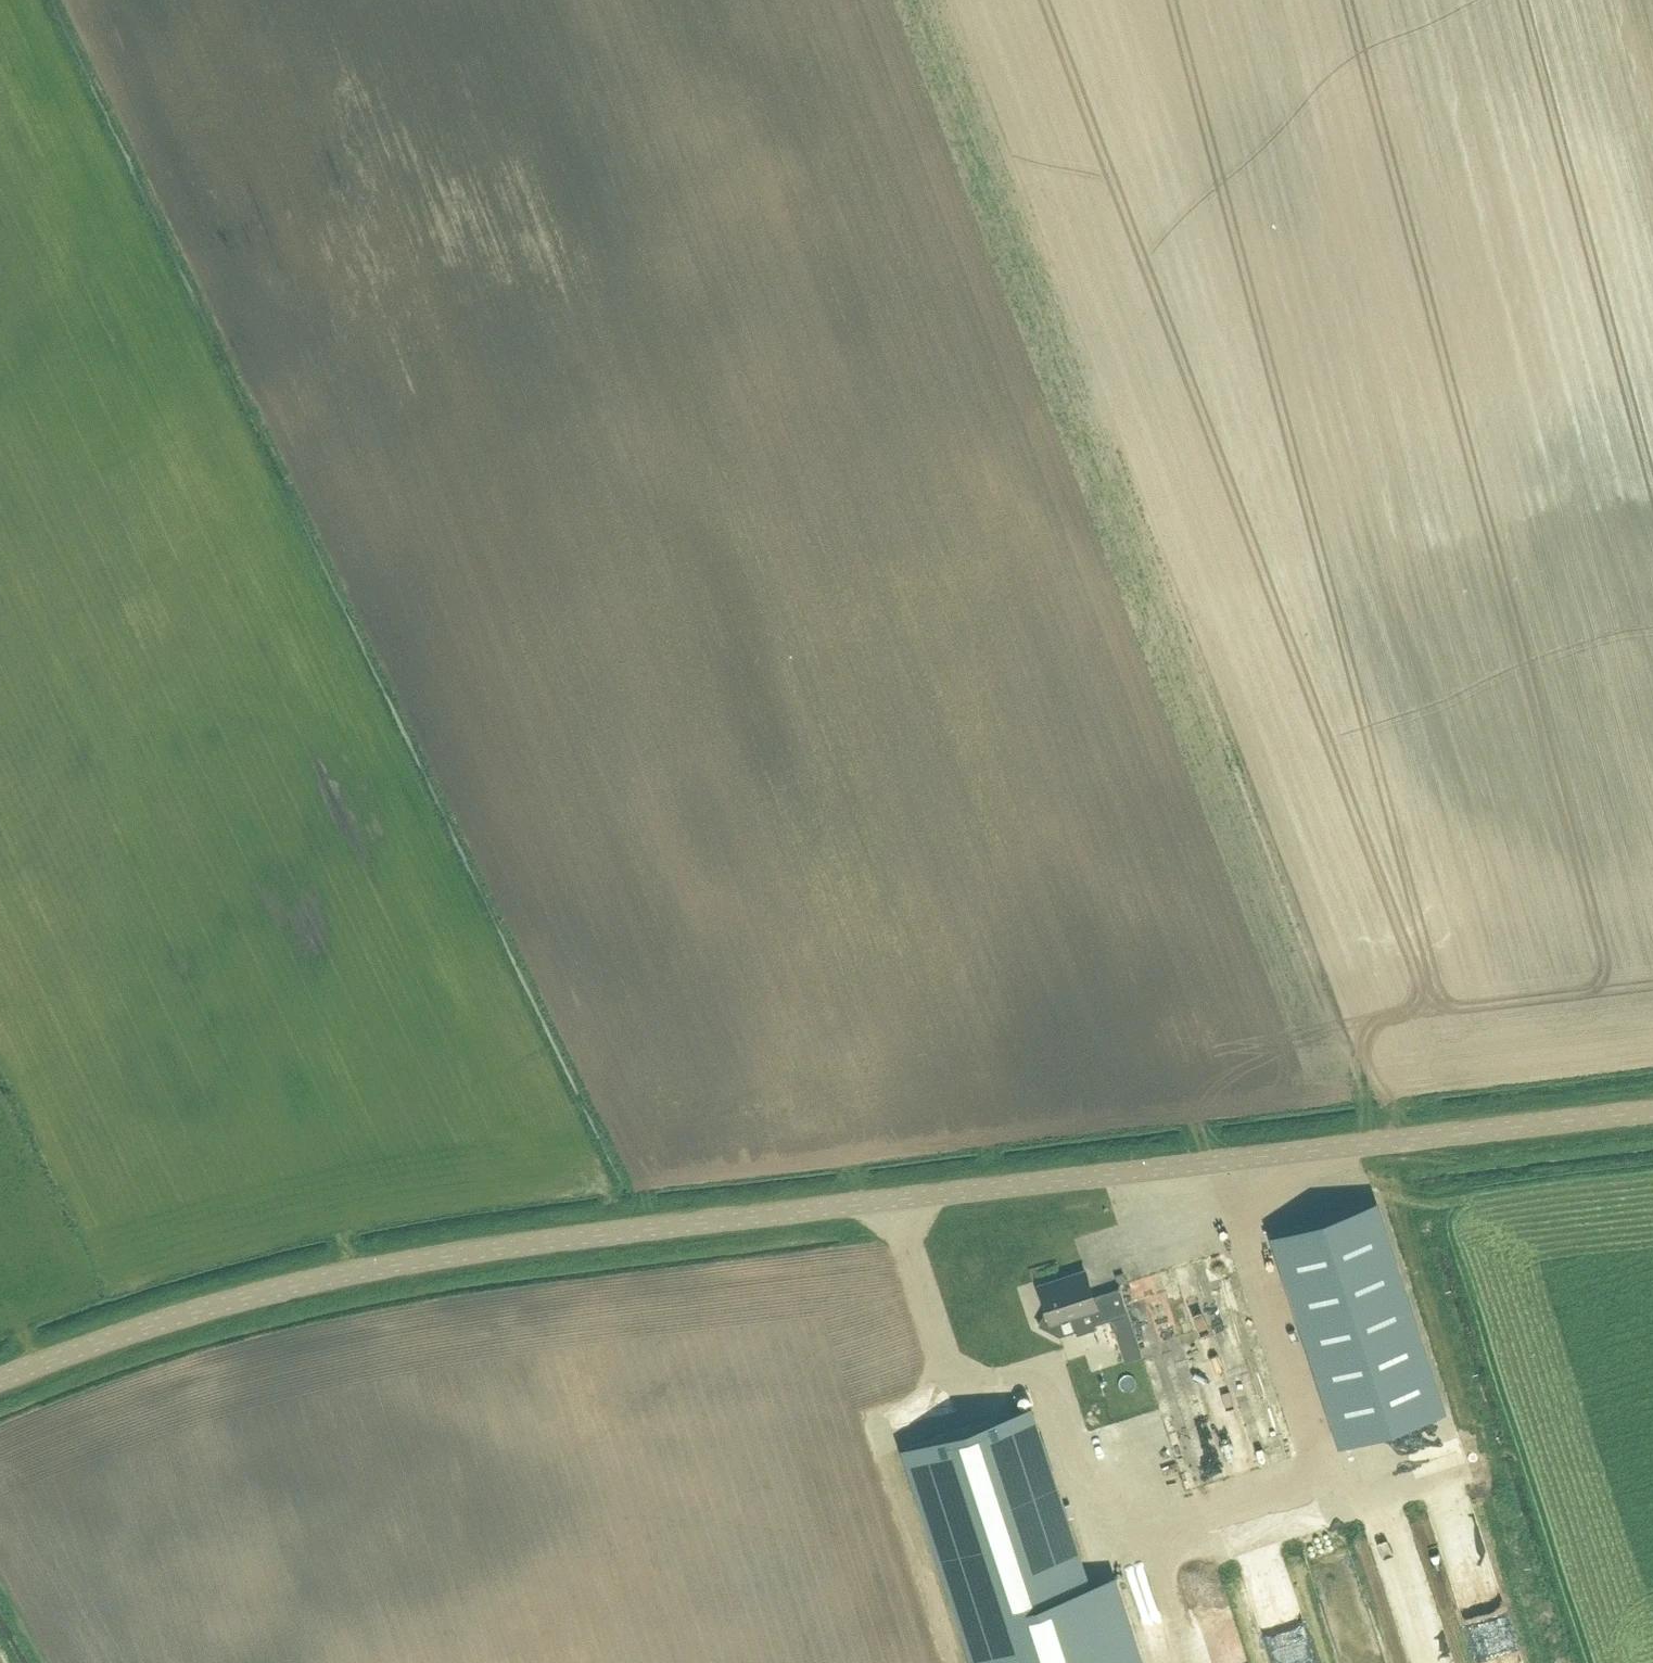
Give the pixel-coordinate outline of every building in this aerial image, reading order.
[(1280,1212),(1296,1211),(1294,1197),(1279,1198),(1280,1212)] [(1338,1441),(1441,1408),(1374,1201),(1271,1235),(1338,1441)] [(1066,1275),(1067,1278),(1056,1282),(1052,1280),(1044,1282),(1042,1286),(1040,1287),(1047,1309),(1038,1323),(1060,1333),(1075,1328),(1077,1333),(1097,1327),(1095,1322),(1111,1317),(1125,1359),(1124,1359),(1125,1360),(1126,1360),(1126,1359),(1139,1355),(1123,1304),(1165,1290),(1159,1271),(1116,1285),(1117,1286),(1093,1294),(1085,1269),(1066,1275)] [(1110,1577),(1089,1584),(1031,1406),(905,1447),(975,1662),(1138,1662),(1110,1577)] [(1160,1410),(1128,1420),(1131,1431),(1164,1421),(1160,1410)] [(1329,1482),(1394,1466),(1387,1437),(1322,1454),(1329,1482)] [(1342,1579),(1351,1597),(1363,1591),(1354,1573),(1342,1579)] [(1158,1590),(1170,1626),(1186,1621),(1175,1585),(1158,1590)] [(1289,1619),(1277,1630),(1290,1643),(1301,1632),(1289,1619)] [(1216,1620),(1180,1634),(1186,1651),(1223,1637),(1216,1620)]
